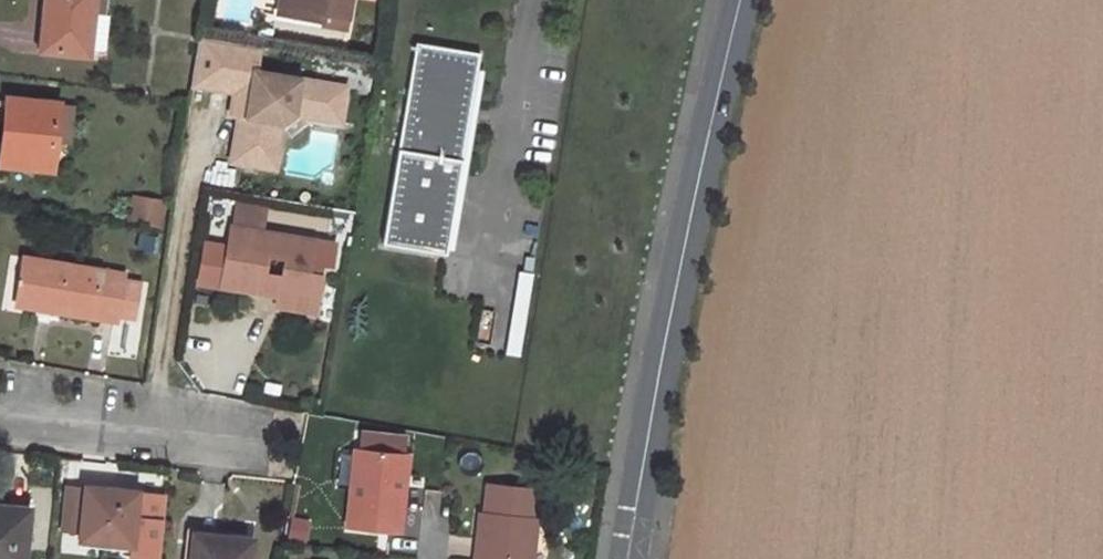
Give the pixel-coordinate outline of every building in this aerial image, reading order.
[(46,8),(50,8),(47,50),(87,55),(89,42),(101,44),(106,0),(47,0),(46,8)] [(297,0),(283,0),(280,14),(294,17),(297,0)] [(294,17),(326,22),(328,14),(350,18),(353,0),(297,0),(294,17)] [(325,25),(348,29),(350,18),(328,14),(326,22),(325,25)] [(199,36),(193,77),(230,82),(229,90),(237,91),(245,92),(241,116),(233,161),(268,167),(276,121),(284,123),(296,114),(298,106),(320,111),(325,83),(258,72),(262,46),(199,36)] [(448,46),(418,41),(409,95),(419,96),(416,115),(406,113),(384,244),(449,255),(483,52),(448,46)] [(230,82),(193,77),(192,85),(229,90),(230,82)] [(320,111),(298,106),(296,114),(342,122),(348,87),(325,83),(320,111)] [(245,92),(237,91),(234,115),(241,116),(245,92)] [(5,122),(1,153),(55,160),(57,140),(60,102),(7,96),(5,122)] [(77,104),(60,102),(57,140),(73,142),(77,104)] [(268,167),(276,168),(284,123),(276,121),(268,167)] [(1,153),(0,165),(54,171),(55,160),(1,153)] [(280,296),(278,306),(316,312),(323,274),(310,272),(316,240),(233,226),(223,286),(264,293),(265,290),(281,292),(280,296)] [(26,256),(18,298),(62,305),(61,312),(117,321),(117,317),(124,276),(124,273),(26,256)] [(124,276),(117,317),(138,321),(144,280),(124,276)] [(357,450),(349,527),(400,532),(403,494),(407,455),(357,450)] [(532,517),(535,489),(487,483),(484,520),(479,520),(475,558),(534,558),(538,518),(532,517)] [(87,487),(81,539),(132,544),(138,493),(111,490),(87,487)] [(30,508),(0,505),(0,558),(25,558),(30,508)] [(192,558),(250,558),(252,541),(223,537),(223,543),(194,540),(192,558)]
